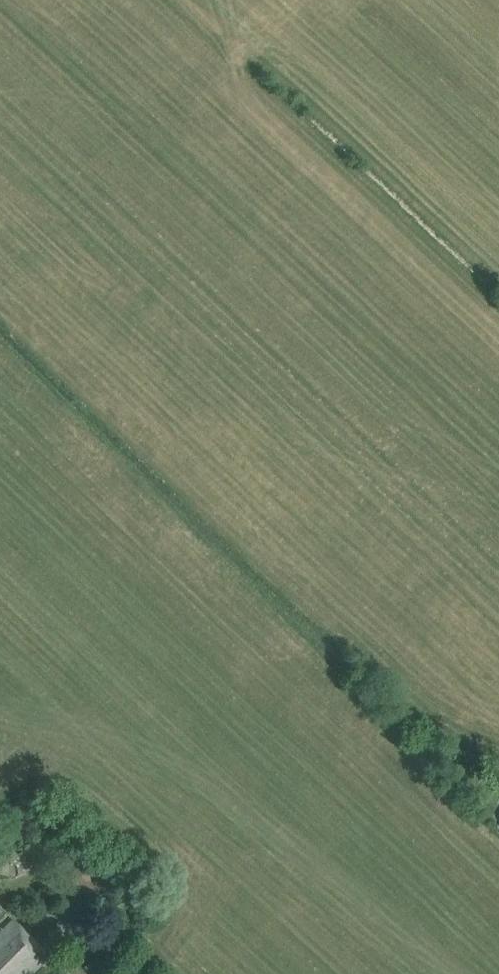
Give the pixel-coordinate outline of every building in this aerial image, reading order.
[(13,922),(0,935),(0,973),(29,973),(47,957),(13,922)]
